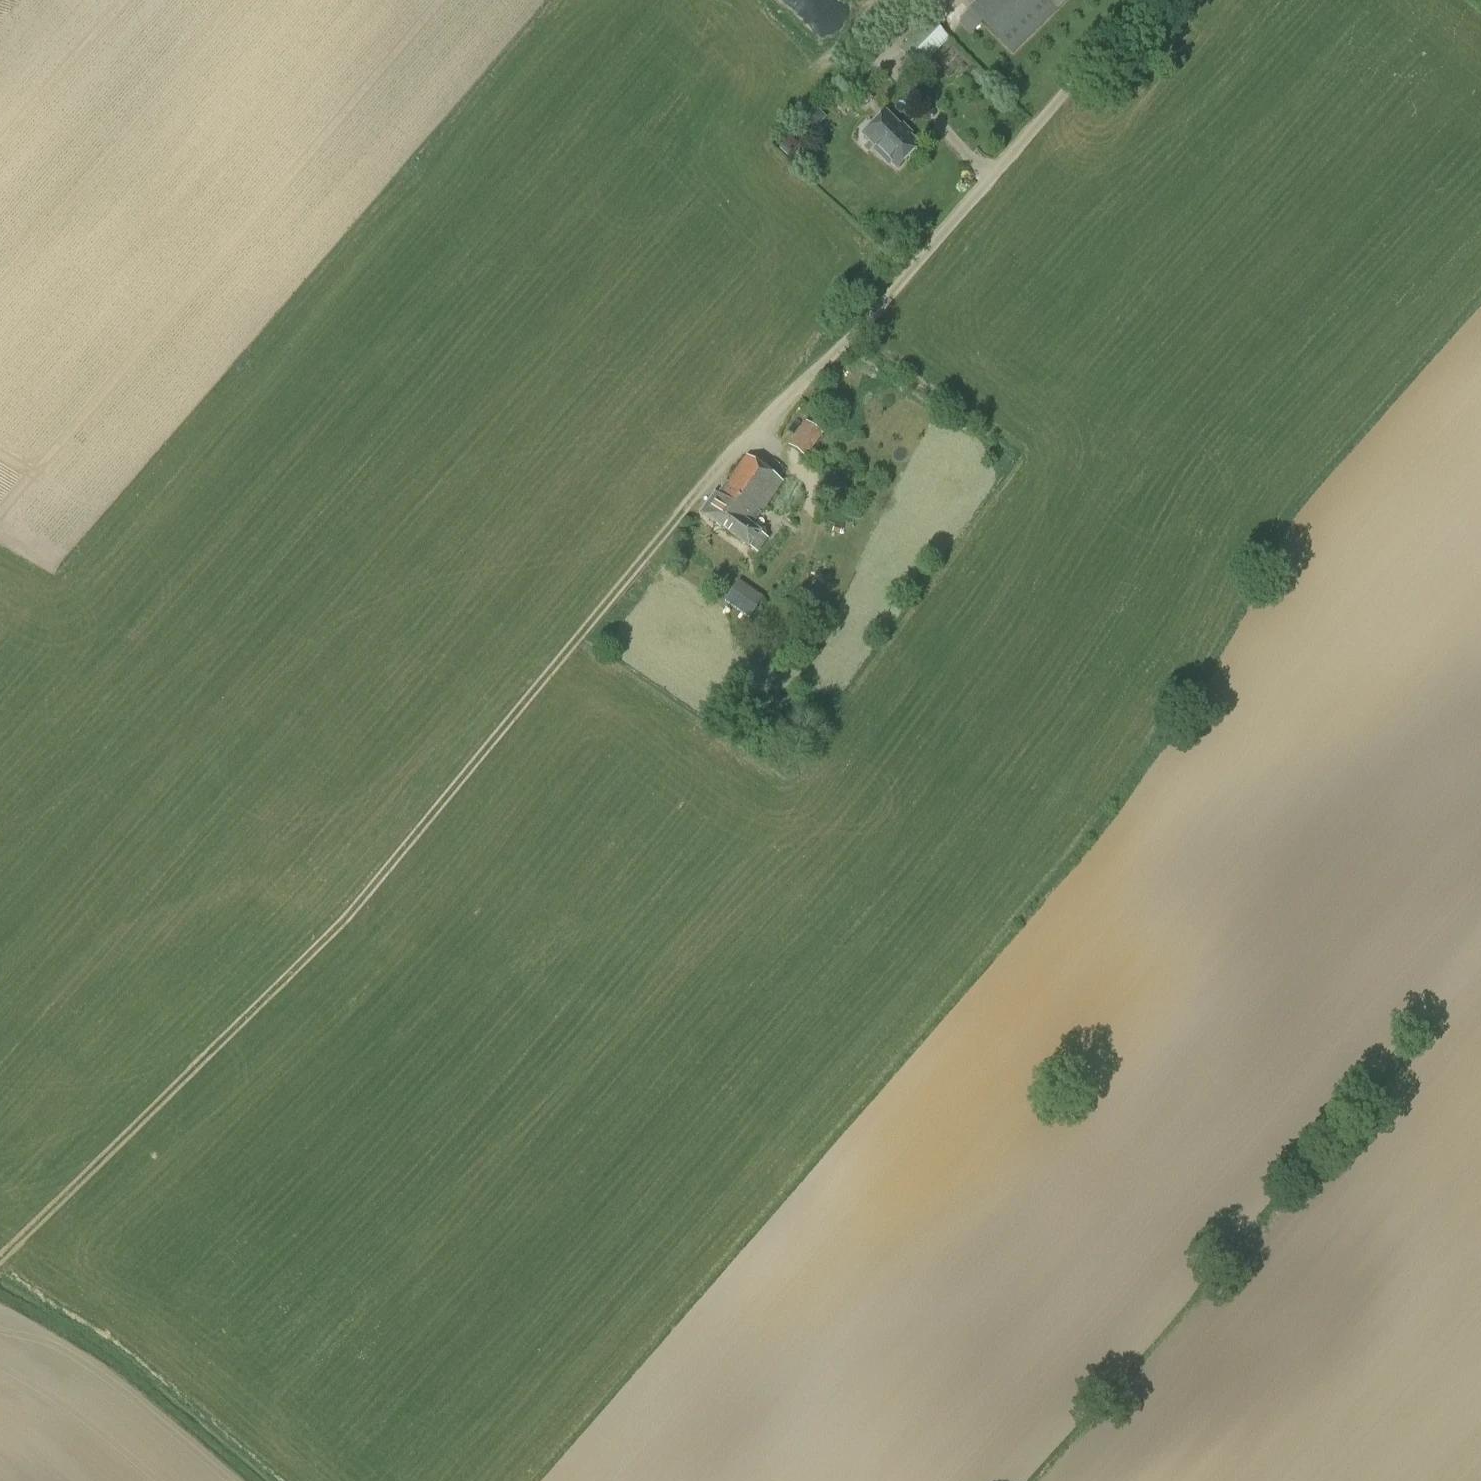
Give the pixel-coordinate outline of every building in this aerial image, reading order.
[(971,9),(1013,54),(1056,13),(1070,0),(981,0),(971,9)] [(900,50),(919,70),(950,40),(931,20),(900,50)] [(865,92),(856,102),(862,108),(872,98),(865,92)] [(899,169),(922,146),(888,113),(865,135),(899,169)] [(779,149),(788,157),(793,151),(785,143),(779,149)] [(824,435),(806,422),(789,446),(807,459),(824,435)] [(762,534),(752,527),(785,483),(749,456),(719,495),(717,494),(702,514),(750,550),(762,534)] [(842,528),(834,526),(832,532),(840,535),(842,528)] [(748,620),(763,599),(739,582),(724,603),(748,620)]
